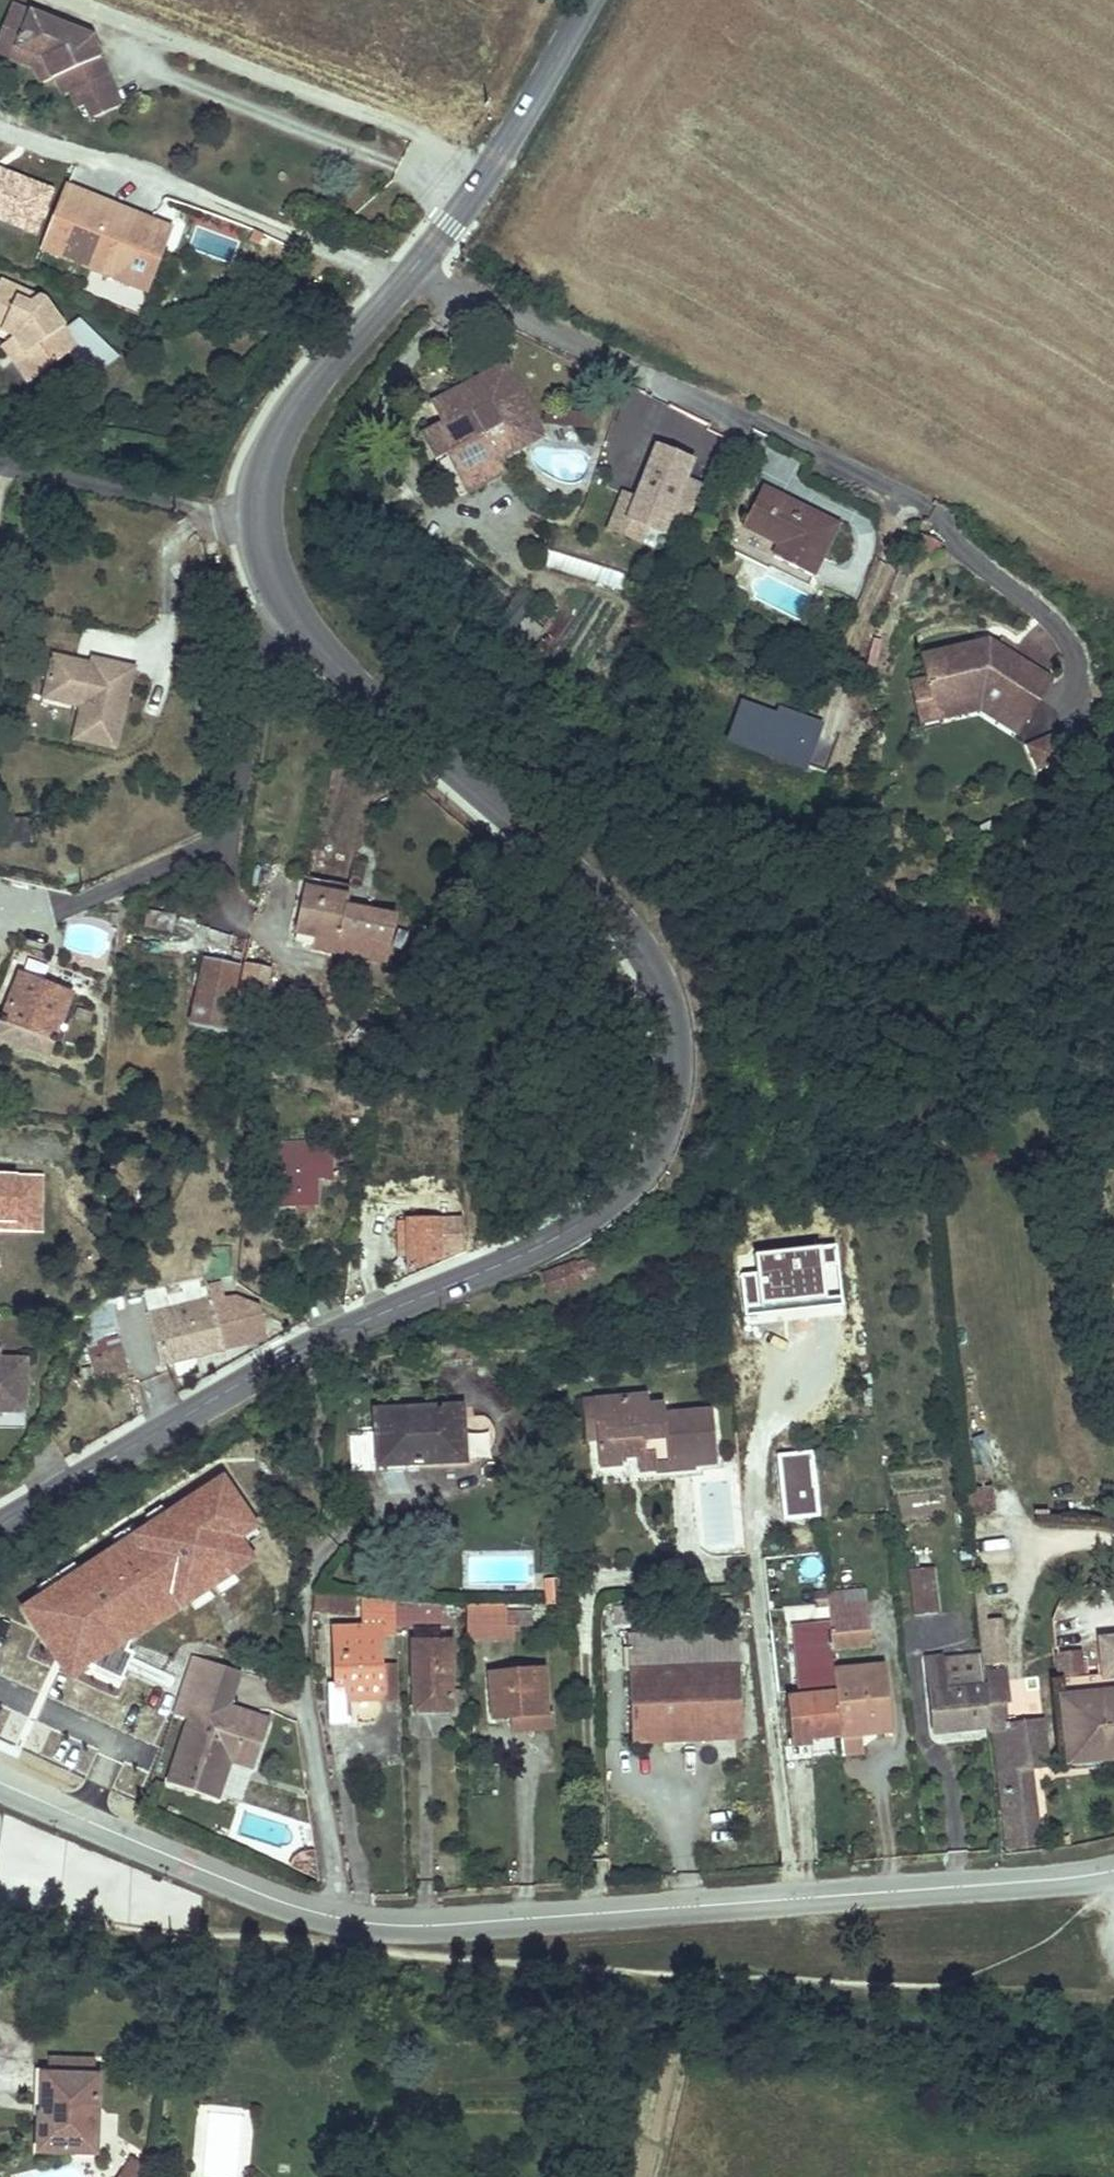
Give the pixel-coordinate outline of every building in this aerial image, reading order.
[(15,5),(4,30),(27,40),(26,49),(50,59),(59,78),(69,74),(82,102),(88,100),(116,88),(100,49),(94,52),(89,43),(74,37),(76,31),(15,5)] [(4,30),(0,41),(0,49),(32,62),(43,85),(59,78),(50,59),(26,49),(27,40),(4,30)] [(74,37),(89,43),(94,52),(100,49),(94,38),(76,31),(74,37)] [(116,88),(88,100),(95,116),(123,105),(116,88)] [(149,219),(69,186),(42,250),(145,292),(158,260),(136,252),(149,219)] [(149,219),(136,252),(158,260),(171,228),(149,219)] [(81,325),(64,333),(43,304),(40,302),(30,310),(16,304),(20,295),(0,286),(0,337),(16,343),(42,379),(78,353),(94,375),(116,359),(81,325)] [(30,310),(40,302),(20,295),(16,304),(30,310)] [(16,343),(2,353),(28,389),(42,379),(16,343)] [(88,387),(121,363),(116,359),(94,375),(78,353),(68,360),(88,387)] [(513,385),(503,366),(495,371),(505,390),(513,385)] [(447,456),(464,487),(500,467),(496,461),(488,445),(533,421),(513,385),(505,390),(495,371),(444,398),(455,419),(444,424),(422,436),(436,462),(447,456)] [(455,419),(444,398),(433,404),(444,424),(455,419)] [(533,421),(488,445),(496,461),(541,437),(533,421)] [(684,480),(692,462),(658,449),(636,501),(629,520),(647,527),(663,534),(669,519),(684,480)] [(684,480),(669,519),(687,526),(704,488),(684,480)] [(838,526),(763,488),(742,528),(779,547),(773,558),(812,578),(838,526)] [(629,520),(636,501),(623,495),(610,530),(640,544),(647,527),(629,520)] [(555,553),(551,568),(626,590),(630,574),(555,553)] [(972,647),(936,650),(938,674),(940,703),(988,699),(1025,722),(1053,679),(1004,648),(1002,647),(1001,647),(1000,647),(999,647),(998,647),(997,647),(996,647),(995,647),(994,648),(993,649),(992,650),(991,651),(972,653),(972,647)] [(134,670),(114,666),(113,672),(90,667),(90,666),(53,658),(45,690),(74,696),(81,709),(73,741),(116,751),(134,670)] [(114,666),(91,660),(90,666),(90,667),(113,672),(114,666)] [(938,674),(927,675),(931,715),(987,710),(1019,732),(1025,722),(988,699),(940,703),(938,674)] [(747,680),(726,732),(825,771),(839,735),(787,714),(794,698),(747,680)] [(74,696),(45,690),(43,700),(81,709),(74,696)] [(349,897),(304,887),(295,931),(316,936),(337,941),(335,951),(387,962),(396,917),(346,907),(349,897)] [(54,893),(40,889),(37,902),(51,906),(54,893)] [(337,941),(316,936),(314,946),(335,951),(337,941)] [(239,968),(204,959),(191,1024),(225,1032),(239,968)] [(53,1040),(71,993),(20,973),(12,993),(6,990),(3,997),(10,1000),(2,1020),(53,1040)] [(2,1020),(0,1026),(0,1032),(49,1051),(53,1040),(2,1020)] [(329,1168),(327,1140),(314,1141),(315,1169),(329,1168)] [(315,1169),(314,1141),(276,1144),(279,1205),(296,1204),(297,1213),(314,1212),(311,1169),(315,1169)] [(45,1229),(45,1173),(0,1173),(0,1229),(45,1229)] [(453,1253),(452,1219),(399,1220),(400,1247),(407,1246),(408,1269),(453,1253)] [(575,1263),(542,1275),(548,1295),(582,1283),(575,1263)] [(220,1281),(147,1297),(163,1364),(246,1343),(244,1335),(262,1333),(257,1307),(235,1298),(225,1299),(220,1281)] [(89,1350),(110,1313),(106,1297),(88,1310),(87,1317),(84,1327),(89,1350)] [(92,1358),(120,1351),(110,1313),(89,1350),(92,1358)] [(478,1350),(456,1349),(457,1360),(478,1360),(478,1350)] [(120,1351),(92,1358),(98,1379),(126,1372),(120,1351)] [(21,1410),(23,1358),(0,1357),(0,1409),(21,1410)] [(694,1465),(716,1463),(712,1412),(664,1416),(663,1405),(648,1407),(647,1396),(627,1398),(629,1414),(604,1416),(606,1437),(598,1438),(598,1466),(615,1464),(622,1464),(621,1456),(637,1455),(654,1453),(655,1470),(656,1472),(694,1468),(694,1465)] [(629,1414),(627,1398),(594,1401),(598,1438),(606,1437),(604,1416),(629,1414)] [(462,1407),(377,1411),(379,1466),(464,1462),(487,1456),(491,1453),(495,1449),(496,1443),(496,1435),(492,1426),(487,1420),(478,1416),(463,1417),(462,1407)] [(373,1432),(350,1433),(353,1471),(375,1470),(373,1432)] [(654,1453),(637,1455),(638,1471),(655,1470),(654,1453)] [(266,1491),(198,1469),(195,1485),(261,1506),(266,1491)] [(991,1487),(966,1487),(966,1512),(991,1511),(991,1487)] [(245,1563),(151,1535),(135,1594),(169,1603),(170,1593),(231,1610),(245,1563)] [(932,1566),(909,1569),(914,1614),(937,1612),(932,1566)] [(866,1589),(827,1593),(830,1632),(869,1631),(866,1589)] [(562,1590),(546,1592),(547,1605),(562,1605),(562,1590)] [(330,1596),(314,1594),(312,1614),(329,1619),(330,1612),(330,1596)] [(352,1598),(330,1596),(330,1612),(353,1615),(352,1598)] [(742,1596),(720,1599),(721,1607),(729,1606),(730,1611),(745,1608),(742,1596)] [(396,1634),(394,1600),(363,1599),(364,1628),(380,1628),(380,1633),(396,1634)] [(646,1604),(612,1607),(614,1625),(636,1623),(635,1616),(647,1615),(646,1604)] [(450,1607),(418,1605),(418,1626),(445,1626),(445,1616),(450,1616),(450,1607)] [(509,1607),(469,1606),(469,1638),(515,1639),(515,1624),(531,1625),(532,1611),(508,1611),(509,1607)] [(555,1610),(539,1610),(540,1626),(555,1626),(555,1610)] [(1004,1662),(1001,1619),(979,1621),(982,1663),(1004,1662)] [(1099,1624),(1101,1653),(1103,1677),(1113,1677),(1113,1622),(1099,1624)] [(822,1627),(791,1630),(795,1673),(812,1671),(815,1694),(785,1697),(790,1745),(810,1743),(810,1738),(840,1735),(834,1670),(832,1650),(831,1646),(831,1644),(824,1645),(822,1627)] [(380,1633),(380,1628),(364,1628),(334,1629),(336,1685),(329,1685),(330,1725),(349,1724),(348,1696),(382,1695),(381,1670),(380,1633)] [(738,1631),(627,1636),(632,1743),(742,1739),(738,1631)] [(870,1646),(869,1631),(830,1632),(831,1644),(831,1646),(832,1650),(870,1646)] [(451,1712),(450,1642),(414,1642),(414,1687),(415,1687),(415,1712),(451,1712)] [(1079,1649),(1056,1652),(1060,1682),(1082,1680),(1079,1649)] [(946,1690),(943,1657),(927,1659),(934,1727),(959,1725),(960,1730),(988,1728),(985,1686),(946,1690)] [(239,1673),(194,1658),(174,1716),(190,1721),(198,1698),(228,1708),(239,1673)] [(882,1667),(834,1670),(840,1736),(859,1734),(858,1725),(888,1722),(882,1667)] [(544,1669),(490,1674),(493,1718),(547,1713),(544,1669)] [(399,1699),(397,1670),(381,1670),(382,1695),(382,1699),(399,1699)] [(1030,1770),(1025,1725),(1008,1727),(1002,1676),(984,1681),(985,1686),(988,1728),(988,1730),(993,1729),(1008,1849),(1029,1846),(1040,1845),(1036,1809),(1029,1803),(1025,1770),(1030,1770)] [(1062,1698),(1113,1692),(1113,1677),(1103,1677),(1082,1680),(1060,1682),(1062,1698)] [(1062,1698),(1069,1763),(1113,1758),(1113,1692),(1062,1698)] [(198,1698),(190,1721),(169,1784),(217,1800),(231,1762),(256,1768),(270,1722),(228,1708),(198,1698)] [(888,1722),(858,1725),(859,1734),(890,1732),(888,1722)] [(1036,1809),(1030,1770),(1025,1770),(1029,1803),(1036,1809)] [(299,1872),(318,1879),(315,1855),(305,1856),(299,1864),(299,1872)] [(53,2076),(95,2077),(96,2060),(54,2059),(53,2076)] [(96,2154),(99,2077),(95,2077),(53,2076),(44,2075),(42,2092),(42,2105),(39,2133),(39,2152),(96,2154)] [(110,2168),(124,2176),(128,2176),(138,2162),(121,2151),(110,2168)] [(110,2168),(104,2176),(124,2176),(110,2168)]
